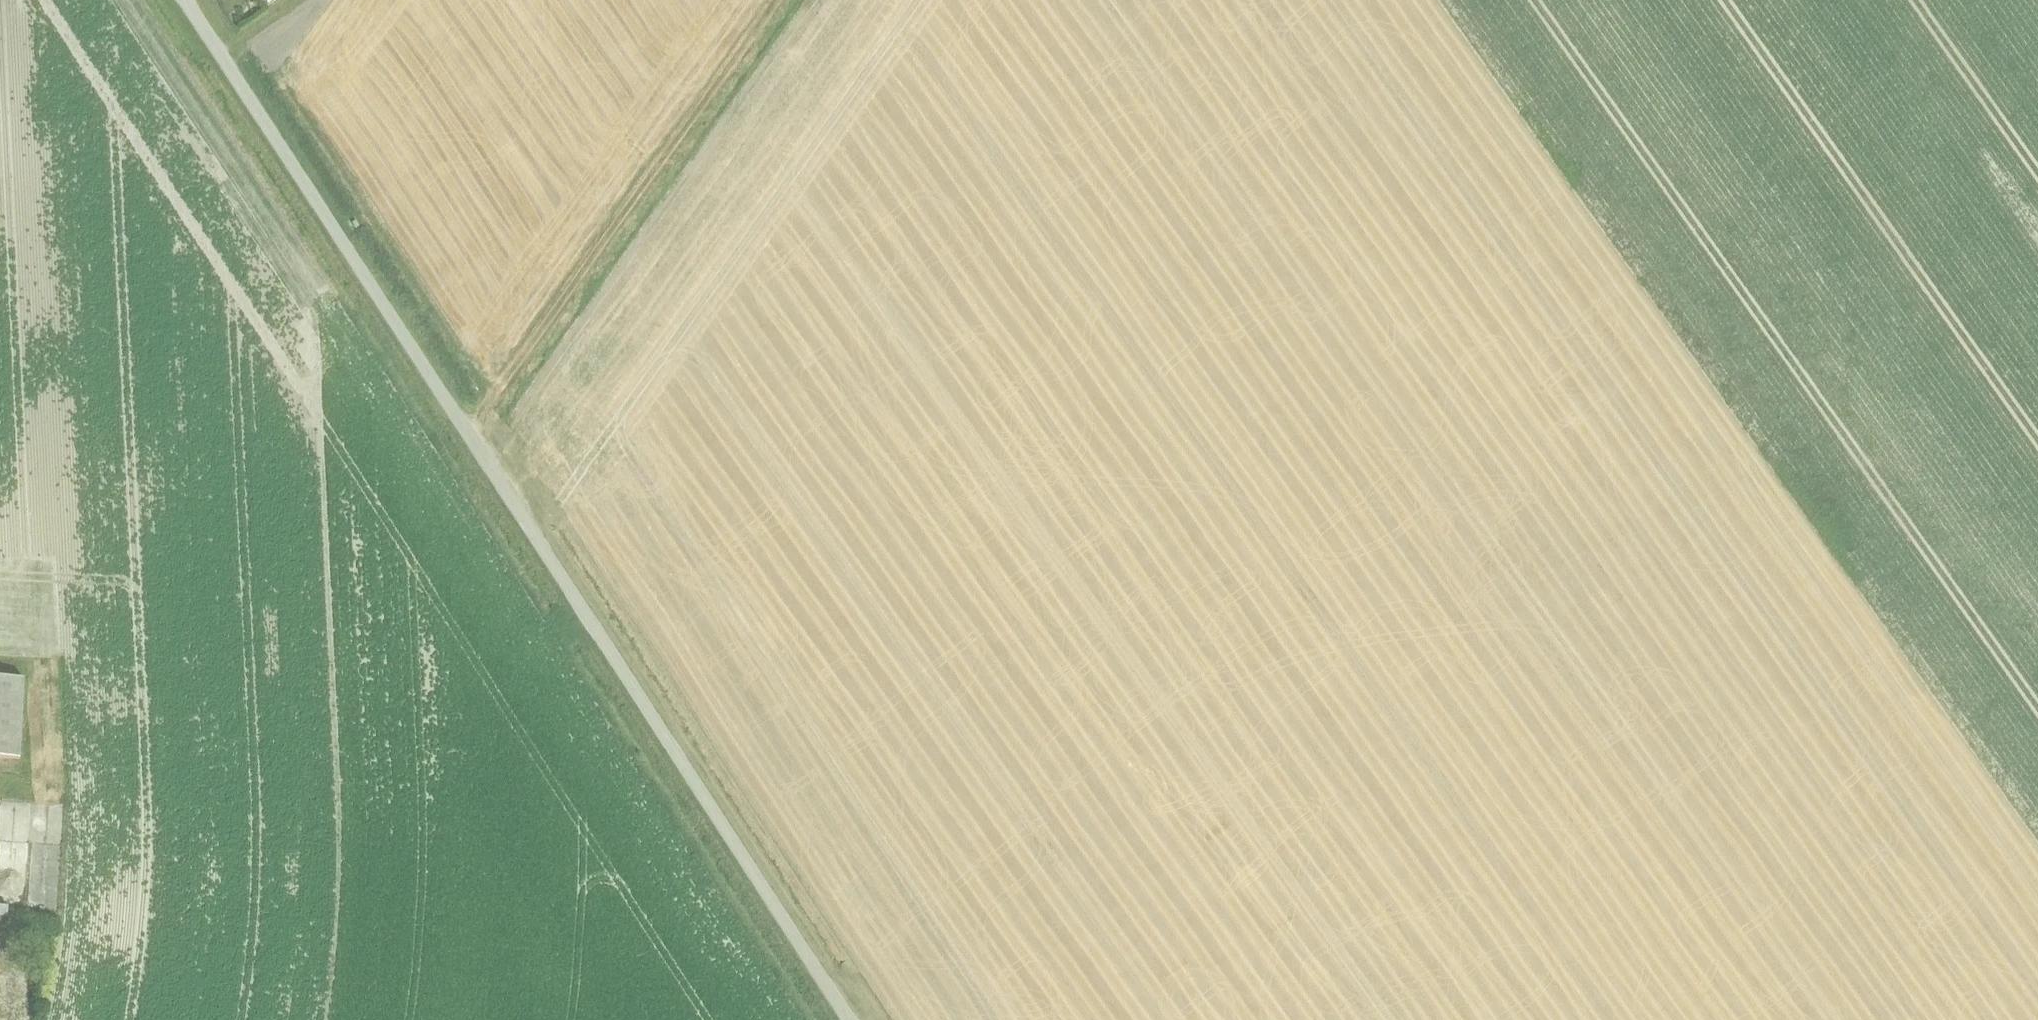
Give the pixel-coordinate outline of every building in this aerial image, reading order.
[(22,682),(0,681),(0,760),(18,761),(22,682)] [(7,926),(8,906),(0,905),(0,925),(7,926)]
